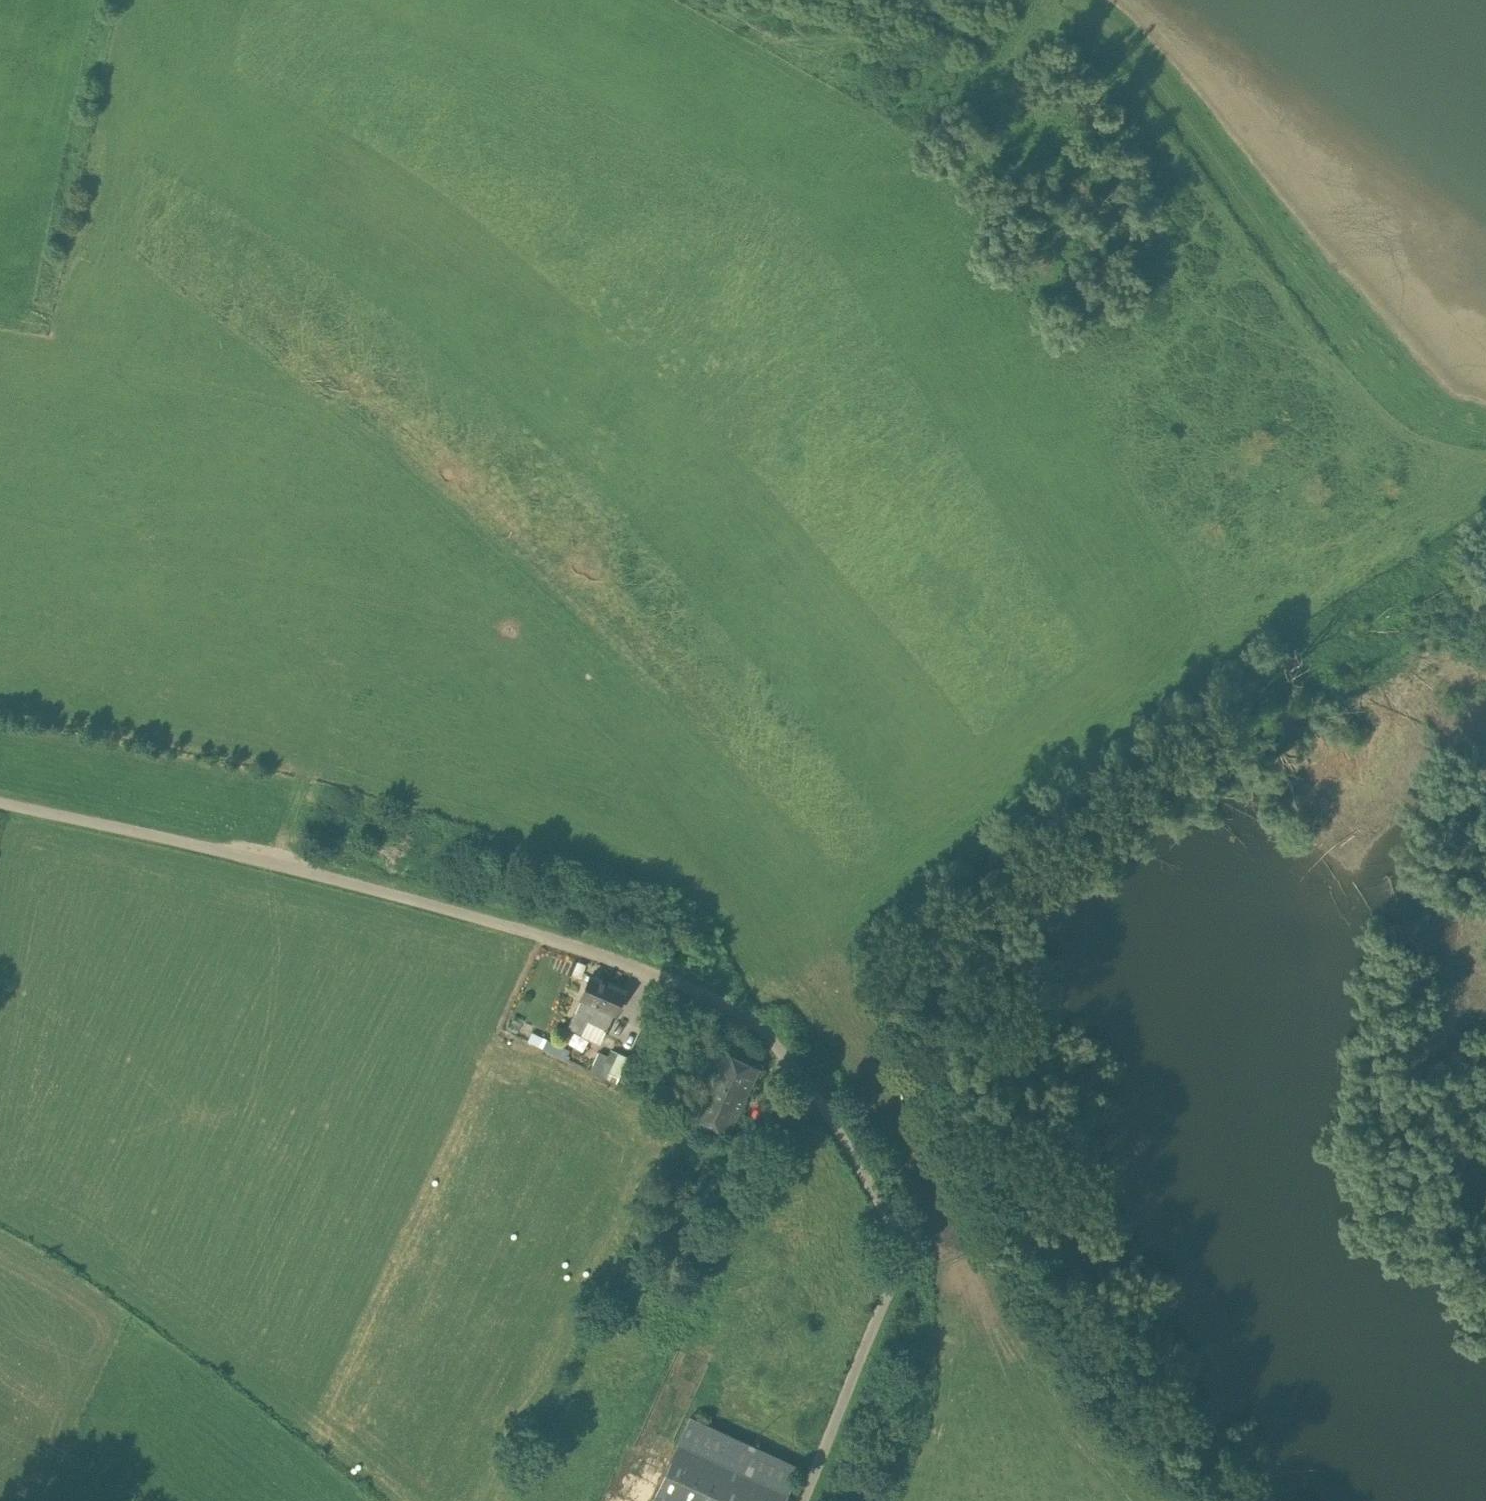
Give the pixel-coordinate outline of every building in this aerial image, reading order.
[(1030,232),(1026,249),(1035,251),(1039,234),(1030,232)] [(624,989),(591,975),(581,997),(582,997),(575,1012),(590,1019),(597,1004),(613,1011),(614,1012),(624,989)] [(613,1011),(597,1004),(590,1019),(607,1027),(613,1011)] [(590,1019),(575,1012),(569,1026),(584,1032),(590,1019)] [(590,1019),(584,1032),(601,1040),(607,1027),(590,1019)] [(533,1031),(528,1039),(562,1056),(567,1048),(533,1031)] [(759,1066),(722,1049),(691,1114),(728,1131),(759,1066)] [(626,1061),(612,1054),(602,1075),(617,1082),(626,1061)] [(690,1416),(650,1500),(784,1500),(800,1467),(690,1416)]
